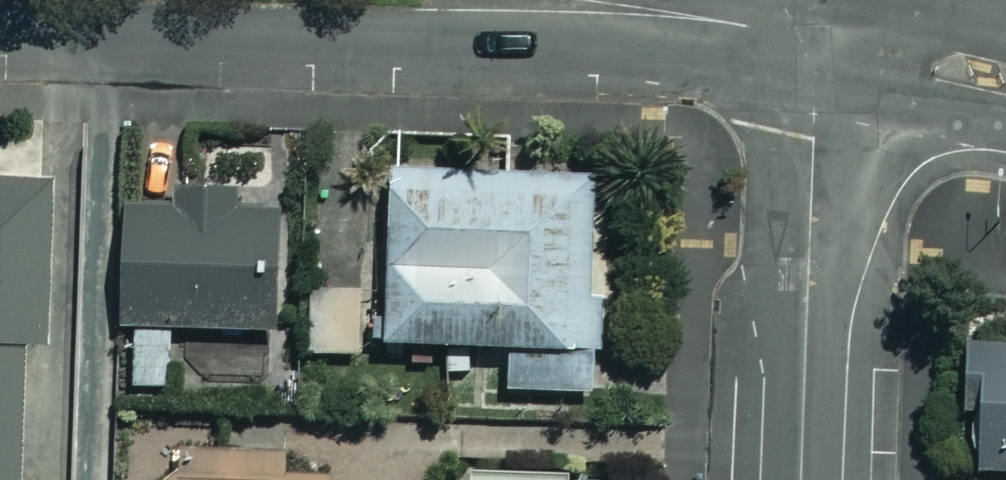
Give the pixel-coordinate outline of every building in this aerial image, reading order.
[(589,176),(381,176),(380,348),(504,348),(504,392),(588,393),(589,176)] [(8,348),(32,348),(33,184),(0,183),(0,479),(7,479),(8,348)] [(116,196),(118,386),(169,386),(168,330),(266,330),(265,196),(116,196)] [(357,291),(319,294),(323,357),(361,354),(357,291)] [(966,348),(964,472),(1005,473),(1005,349),(966,348)] [(140,467),(140,479),(394,479),(394,470),(140,467)]
